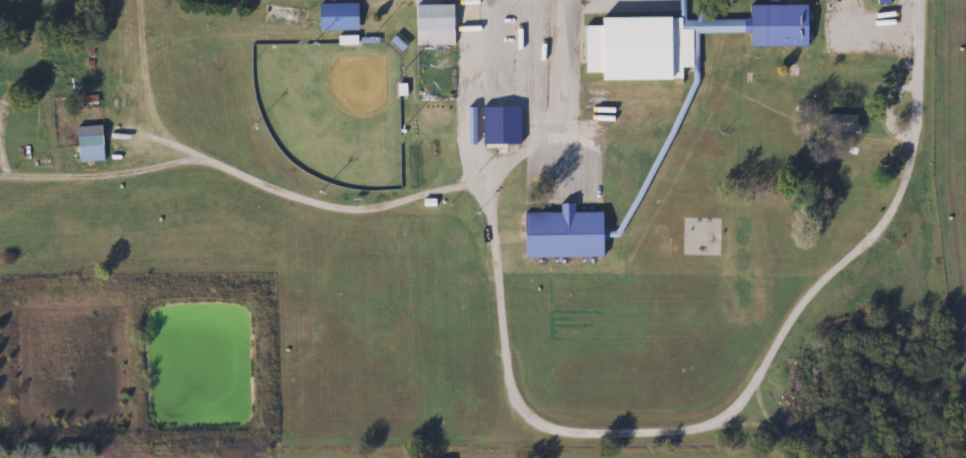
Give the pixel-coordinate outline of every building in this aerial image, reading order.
[(413,46),(452,46),(452,5),(413,5),(413,46)] [(806,46),(806,5),(747,5),(747,18),(595,18),(595,27),(583,27),(583,73),(595,73),(595,79),(682,79),(682,67),(693,67),(693,33),(747,33),(747,46),(806,46)] [(823,132),(856,132),(856,114),(823,114),(823,132)] [(74,126),(74,145),(101,145),(101,125),(74,126)] [(599,257),(599,212),(570,212),(570,203),(557,204),(557,212),(520,213),(520,258),(599,257)]
